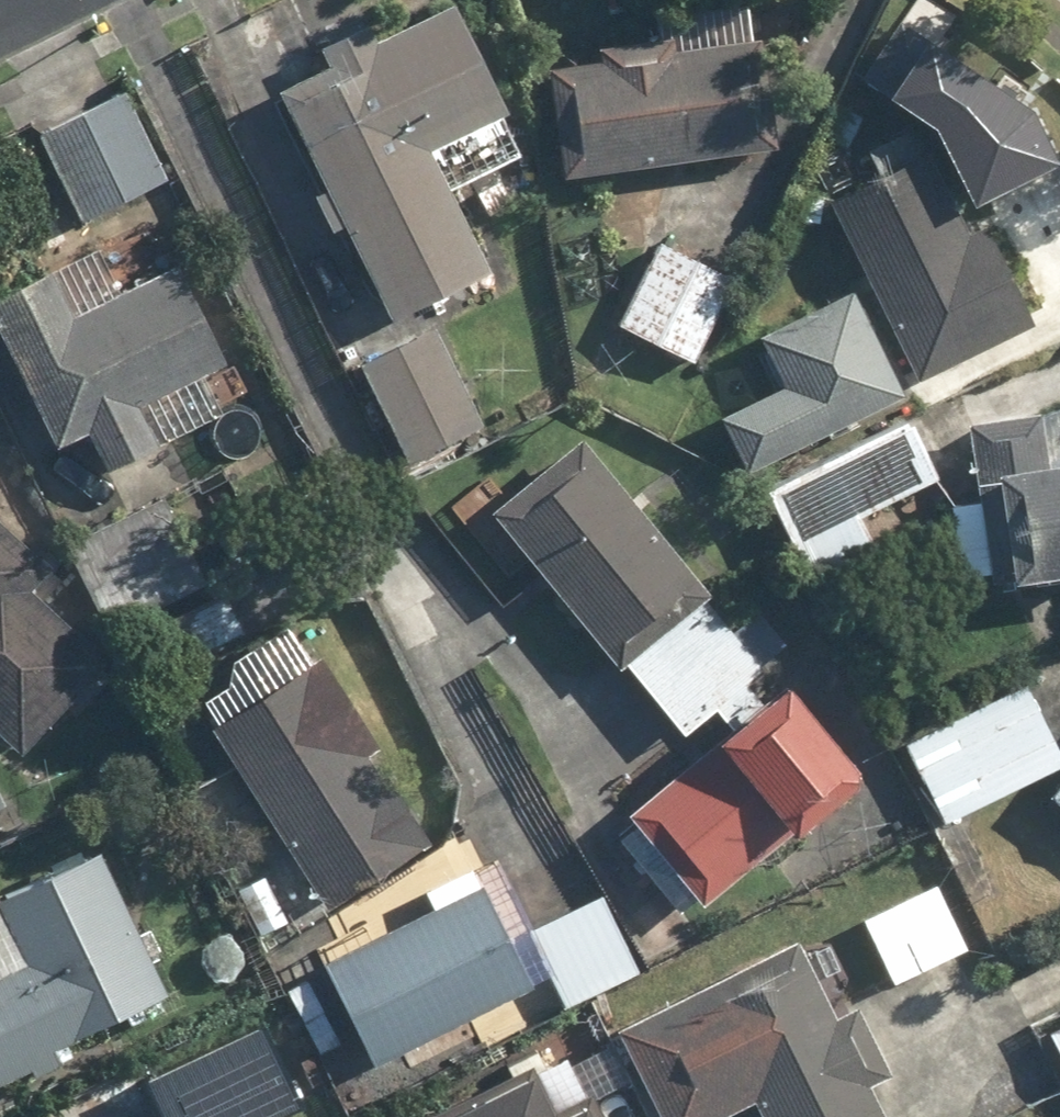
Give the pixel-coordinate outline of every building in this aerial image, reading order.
[(276,85),(392,319),(495,268),(457,192),(541,151),(467,0),(443,0),(377,33),(366,12),(321,35),(332,57),(276,85)] [(551,68),(558,166),(774,150),(766,36),(673,42),(672,35),(601,41),(602,65),(551,68)] [(127,89),(38,132),(84,225),(173,181),(127,89)] [(929,152),(832,196),(916,384),(1031,333),(980,219),(962,227),(929,152)] [(741,273),(660,234),(617,327),(698,365),(741,273)] [(0,288),(0,306),(64,451),(92,438),(106,471),(162,447),(145,407),(233,368),(184,259),(71,310),(51,265),(0,288)] [(909,400),(858,281),(754,325),(784,397),(720,424),(740,472),(894,407),(909,400)] [(439,313),(347,362),(405,472),(497,423),(439,313)] [(975,415),(986,506),(960,509),(968,580),(1059,569),(1059,461),(1047,462),(1041,407),(975,415)] [(901,419),(772,491),(817,580),(873,551),(852,511),(928,472),(901,419)] [(719,587),(579,428),(482,513),(622,673),(719,587)] [(163,490),(64,535),(104,622),(203,576),(163,490)] [(0,517),(0,732),(18,748),(104,654),(29,585),(50,562),(0,517)] [(249,627),(232,593),(168,627),(185,661),(249,627)] [(287,626),(181,690),(327,921),(442,848),(400,783),(386,792),(360,751),(373,743),(314,651),(306,656),(287,626)] [(872,771),(788,681),(637,822),(721,912),(872,771)] [(900,739),(936,817),(1059,761),(1059,759),(1025,682),(900,739)] [(9,796),(0,778),(0,801),(9,796)] [(94,847),(0,896),(0,923),(18,957),(0,967),(0,1086),(172,996),(94,847)] [(500,869),(477,881),(332,961),(391,1068),(531,992),(544,1015),(636,965),(596,892),(532,927),(500,869)] [(935,881),(865,909),(894,983),(964,955),(935,881)] [(617,1022),(623,1035),(588,1051),(606,1090),(638,1075),(657,1116),(734,1116),(756,1107),(760,1116),(884,1116),(869,1085),(899,1072),(865,1000),(832,1015),(797,939),(617,1022)] [(1043,1026),(1059,1060),(1059,1018),(1043,1026)] [(125,1083),(139,1116),(237,1116),(248,1113),(219,1044),(125,1083)] [(395,1116),(597,1116),(587,1097),(549,1115),(519,1055),(395,1116)]
